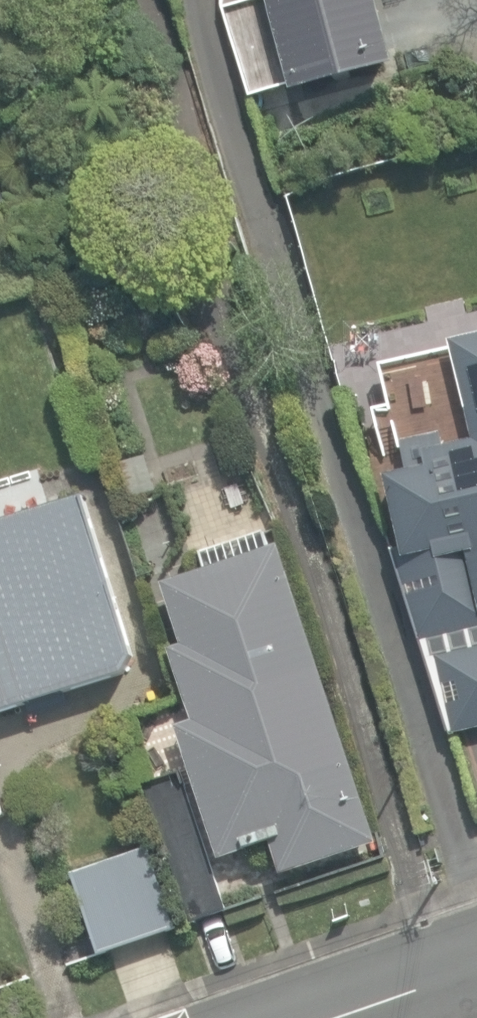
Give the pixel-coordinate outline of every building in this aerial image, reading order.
[(292,92),(395,65),(378,0),(267,0),(292,92)] [(448,733),(476,726),(476,335),(450,342),(472,438),(424,449),(428,469),(389,478),(407,551),(393,554),(448,733)] [(122,675),(132,657),(81,492),(0,518),(0,713),(122,675)] [(271,843),(281,873),(377,843),(284,546),(267,551),(261,531),(231,540),(198,551),(204,570),(162,584),(182,645),(168,650),(192,720),(176,726),(220,860),(231,856),(271,843)] [(146,784),(192,922),(224,911),(205,856),(198,858),(171,776),(146,784)] [(73,871),(98,959),(180,935),(155,847),(73,871)]
